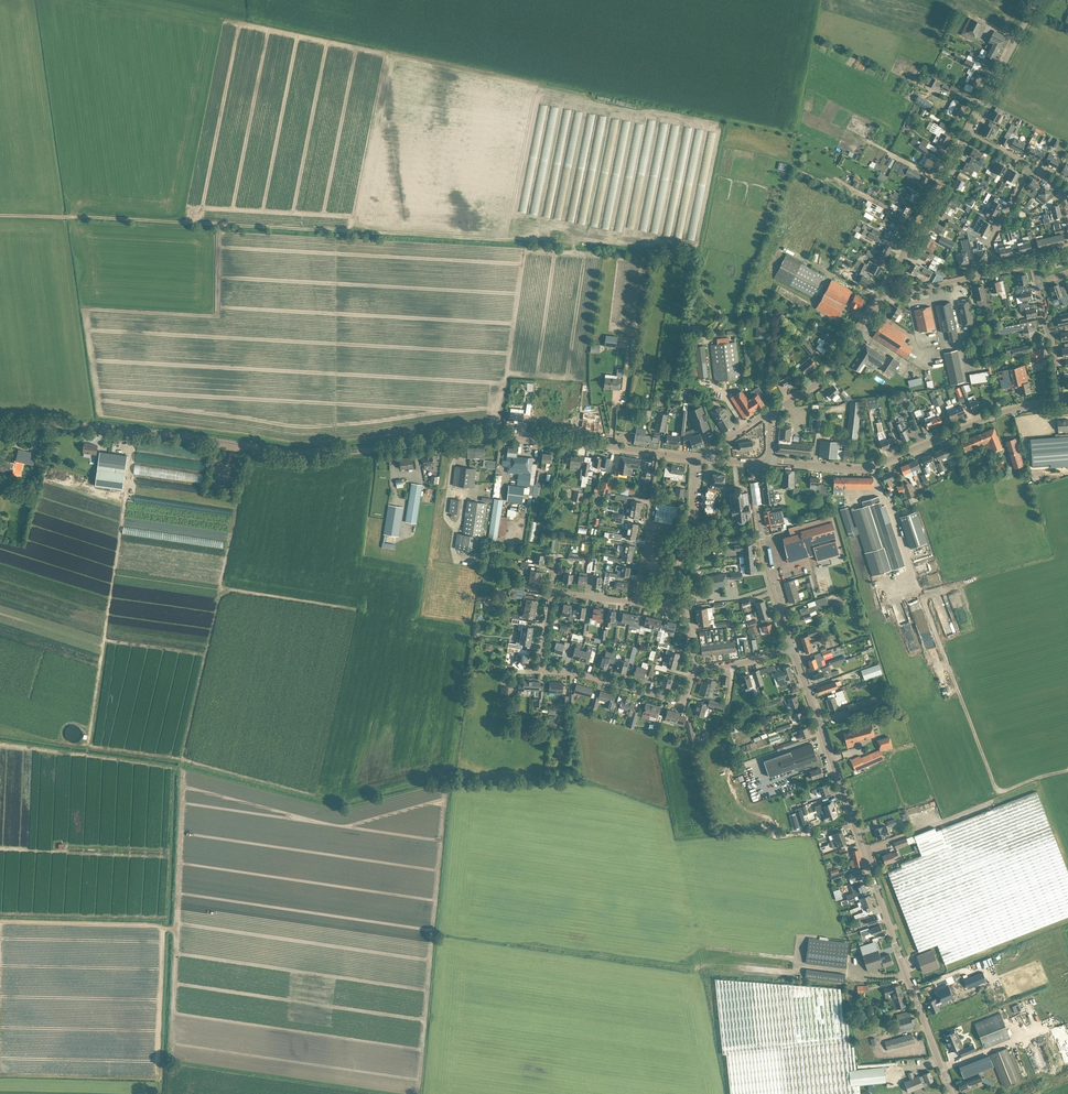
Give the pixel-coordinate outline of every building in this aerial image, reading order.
[(979,38),(985,26),(969,18),(960,34),(973,41),(975,36),(979,38)] [(988,49),(987,52),(990,54),(992,51),(997,54),(1006,37),(994,31),(988,42),(991,44),(990,47),(986,45),(985,47),(988,49)] [(990,54),(987,52),(982,49),(980,53),(978,56),(984,59),(985,56),(994,60),(997,54),(992,51),(990,54)] [(953,57),(963,62),(966,57),(961,55),(961,56),(955,53),(953,57)] [(973,73),(978,75),(981,69),(979,64),(973,60),(974,59),(968,56),(966,59),(974,63),(971,69),(971,70),(974,72),(973,73)] [(974,63),(966,59),(963,65),(971,69),(974,63)] [(965,81),(976,87),(979,81),(979,82),(982,77),(978,75),(973,73),(974,72),(971,70),(969,69),(967,73),(972,76),(971,79),(967,77),(965,81)] [(929,86),(932,88),(933,85),(935,85),(937,80),(933,78),(929,86)] [(958,90),(951,86),(950,87),(943,84),(941,88),(948,92),(949,90),(956,94),(958,90)] [(967,85),(965,85),(963,89),(971,93),(974,87),(967,84),(967,85)] [(919,96),(915,102),(925,108),(929,102),(919,96)] [(951,108),(950,107),(947,113),(952,115),(951,115),(952,113),(960,118),(963,113),(962,113),(965,107),(958,103),(958,102),(959,102),(959,101),(954,99),(952,103),(954,104),(951,108)] [(994,121),(997,122),(999,123),(1005,112),(1001,110),(999,113),(993,110),(989,118),(994,121)] [(938,133),(939,133),(934,142),(945,148),(948,141),(947,141),(949,137),(943,134),(946,130),(948,126),(941,122),(939,126),(934,124),(930,131),(937,135),(938,133)] [(990,122),(988,125),(986,124),(985,127),(981,133),(987,136),(986,137),(991,139),(996,130),(997,131),(999,127),(990,122)] [(1011,124),(1007,132),(1011,134),(1015,126),(1011,124)] [(1007,142),(1011,145),(1010,147),(1014,149),(1014,148),(1021,152),(1025,143),(1017,139),(1019,137),(1012,133),(1012,134),(1009,140),(1007,142)] [(1059,140),(1054,137),(1050,145),(1055,148),(1059,140)] [(1027,155),(1032,158),(1039,144),(1034,141),(1035,139),(1032,138),(1025,150),(1028,152),(1027,155)] [(924,140),(922,145),(926,147),(935,152),(937,148),(928,143),(929,142),(924,140)] [(920,144),(917,148),(925,154),(928,150),(920,144)] [(1039,144),(1032,158),(1038,161),(1039,157),(1042,159),(1049,147),(1046,145),(1045,147),(1039,144)] [(976,159),(974,162),(982,165),(985,159),(980,156),(982,153),(973,149),(970,155),(976,159)] [(1056,158),(1057,157),(1049,153),(1045,162),(1045,161),(1048,163),(1047,166),(1055,170),(1057,165),(1060,158),(1059,159),(1056,158)] [(919,163),(923,166),(933,170),(936,163),(927,158),(927,159),(923,157),(922,159),(919,163)] [(779,162),(778,169),(786,171),(787,164),(779,162)] [(982,165),(974,162),(972,166),(966,162),(962,169),(971,174),(973,170),(978,173),(982,165)] [(898,172),(897,173),(903,176),(905,174),(918,181),(917,184),(920,186),(925,189),(930,179),(926,176),(918,172),(915,171),(912,169),(908,167),(909,166),(902,163),(898,172)] [(990,176),(995,179),(998,174),(1002,176),(1007,167),(1006,167),(1006,166),(1004,165),(1003,165),(1000,163),(999,165),(996,164),(990,176)] [(1012,170),(1012,171),(1006,182),(1009,184),(1010,181),(1014,183),(1017,177),(1018,177),(1020,174),(1012,170)] [(953,186),(958,189),(960,190),(963,185),(965,187),(969,180),(959,175),(953,186)] [(1034,189),(1038,184),(1035,182),(1036,181),(1032,178),(1029,182),(1029,183),(1025,188),(1029,191),(1027,194),(1032,198),(1037,191),(1034,189)] [(906,198),(909,199),(915,203),(919,196),(915,194),(916,192),(909,188),(907,186),(906,187),(904,192),(906,193),(908,194),(906,198)] [(1040,202),(1043,205),(1045,204),(1046,203),(1053,197),(1050,194),(1051,192),(1048,191),(1049,190),(1044,186),(1041,190),(1042,191),(1036,198),(1040,201),(1040,202)] [(894,192),(893,195),(897,197),(902,200),(904,197),(894,192)] [(897,197),(893,195),(891,198),(901,203),(902,200),(897,197)] [(988,201),(987,204),(999,210),(1002,205),(996,202),(998,199),(991,195),(988,201)] [(962,203),(950,196),(947,201),(952,204),(956,206),(959,208),(962,203)] [(947,201),(946,200),(942,207),(949,210),(952,212),(953,212),(956,206),(952,204),(947,201)] [(889,205),(894,208),(898,210),(902,212),(909,216),(912,209),(906,205),(903,210),(891,203),(889,205)] [(1045,208),(1046,214),(1050,213),(1060,211),(1059,205),(1047,207),(1046,203),(1045,204),(1043,205),(1041,206),(1042,208),(1045,208)] [(999,210),(987,204),(985,207),(982,213),(989,216),(990,213),(996,216),(999,210)] [(949,210),(942,207),(938,214),(943,216),(949,219),(952,212),(949,210)] [(898,210),(894,208),(893,210),(901,214),(898,219),(905,222),(909,216),(902,212),(898,210)] [(886,216),(892,219),(893,219),(895,216),(882,209),(880,213),(882,214),(886,216)] [(1048,223),(1053,222),(1052,219),(1061,217),(1060,211),(1050,213),(1046,214),(1043,214),(1044,220),(1043,220),(1044,224),(1048,223)] [(983,220),(980,225),(989,230),(992,224),(985,221),(986,218),(983,216),(980,215),(979,218),(983,220)] [(954,228),(954,229),(960,232),(960,231),(962,228),(948,221),(947,224),(954,228)] [(894,228),(892,232),(898,235),(902,228),(891,222),(889,226),(894,228)] [(934,222),(931,228),(932,228),(931,230),(934,232),(934,231),(936,232),(937,231),(943,234),(946,228),(934,222)] [(989,230),(980,225),(977,231),(986,236),(989,230)] [(873,228),(871,232),(882,238),(884,234),(873,228)] [(863,232),(862,234),(873,240),(879,243),(882,238),(871,232),(871,233),(865,230),(864,229),(863,232)] [(1055,232),(1056,236),(1058,245),(1064,243),(1061,230),(1055,232)] [(971,233),(967,231),(968,235),(969,242),(974,241),(977,236),(971,233)] [(898,235),(892,232),(890,235),(886,233),(884,236),(895,242),(898,235)] [(1015,235),(1012,236),(1014,247),(1018,246),(1019,253),(1025,251),(1023,241),(1017,243),(1016,238),(1015,238),(1015,235)] [(1045,248),(1043,239),(1042,235),(1038,236),(1038,237),(1032,239),(1034,245),(1037,244),(1038,250),(1045,248)] [(942,236),(940,240),(953,246),(955,242),(950,240),(942,236)] [(1010,241),(1004,243),(1004,246),(1007,256),(1013,254),(1011,247),(1014,247),(1012,236),(1009,237),(1010,240),(1009,240),(1010,241)] [(1056,236),(1049,237),(1051,246),(1058,245),(1056,236)] [(923,247),(929,250),(930,248),(931,249),(935,241),(926,237),(922,244),(925,245),(923,247)] [(1049,237),(1043,239),(1045,248),(1051,246),(1049,237)] [(971,255),(972,260),(973,260),(967,239),(961,241),(963,249),(961,250),(962,253),(957,254),(958,255),(956,257),(957,259),(959,260),(960,265),(969,263),(967,256),(971,255)] [(953,246),(940,240),(938,243),(951,250),(953,246)] [(980,252),(976,253),(975,253),(977,260),(978,262),(988,260),(985,250),(983,243),(978,240),(977,242),(978,247),(979,247),(980,252)] [(1029,240),(1023,241),(1025,251),(1031,250),(1029,240)] [(883,247),(881,251),(888,255),(892,247),(880,241),(879,245),(883,247)] [(1004,246),(1004,243),(1003,242),(997,244),(997,243),(994,243),(996,251),(999,250),(1000,257),(1007,256),(1004,246)] [(888,255),(881,251),(879,254),(875,252),(874,253),(868,250),(865,248),(862,253),(872,258),(873,255),(884,261),(888,255)] [(926,257),(932,260),(929,267),(935,271),(939,264),(941,259),(930,253),(929,255),(919,250),(916,256),(924,260),(926,257)] [(813,297),(824,275),(786,255),(775,277),(813,297)] [(858,269),(862,271),(863,272),(865,269),(877,275),(881,267),(876,265),(874,263),(869,261),(867,265),(862,262),(858,269)] [(911,261),(906,271),(915,275),(917,272),(921,274),(921,273),(929,277),(932,271),(920,265),(920,266),(911,261)] [(863,272),(862,271),(858,278),(861,280),(862,278),(865,280),(862,284),(865,285),(870,288),(874,281),(868,278),(869,275),(863,272)] [(943,280),(943,277),(936,274),(932,282),(943,280)] [(1015,286),(1016,290),(1027,288),(1026,284),(1027,283),(1028,283),(1027,279),(1026,274),(1016,276),(1018,285),(1015,286)] [(851,302),(853,298),(849,296),(852,291),(832,280),(816,309),(836,319),(847,300),(851,302)] [(1003,298),(1007,298),(1006,293),(1003,284),(1003,280),(1002,280),(1002,281),(999,282),(999,281),(990,283),(992,292),(999,291),(1000,295),(1001,295),(1002,299),(1003,298)] [(1063,306),(1067,304),(1067,299),(1064,289),(1060,291),(1058,284),(1049,288),(1050,292),(1051,295),(1052,295),(1053,299),(1060,297),(1063,306)] [(980,305),(987,304),(989,314),(993,314),(991,303),(988,293),(984,294),(983,286),(974,288),(974,289),(972,289),(971,290),(972,294),(973,295),(975,294),(976,300),(977,300),(978,304),(980,305)] [(1015,290),(1016,297),(1020,296),(1022,301),(1026,300),(1032,299),(1031,294),(1032,293),(1031,287),(1027,288),(1016,290),(1015,290)] [(853,298),(851,302),(849,305),(856,309),(857,307),(860,308),(864,300),(855,295),(853,298)] [(967,324),(973,323),(968,301),(967,298),(962,300),(963,302),(958,304),(962,325),(967,324)] [(948,331),(950,342),(958,340),(950,302),(947,303),(945,302),(944,303),(941,304),(940,303),(939,305),(936,305),(942,332),(948,331)] [(886,316),(891,319),(894,321),(901,310),(893,305),(886,316)] [(1029,306),(1020,308),(1021,311),(1025,310),(1027,317),(1032,316),(1032,317),(1037,316),(1036,309),(1034,309),(1033,305),(1029,306)] [(914,310),(919,332),(935,328),(930,306),(914,310)] [(1061,318),(1057,319),(1058,327),(1064,326),(1067,325),(1067,313),(1063,314),(1064,318),(1061,318)] [(906,335),(888,323),(883,320),(873,337),(905,358),(912,347),(903,341),(906,335)] [(1028,322),(1020,323),(998,328),(999,332),(1002,334),(1022,330),(1024,331),(1022,333),(1030,339),(1035,330),(1033,329),(1035,327),(1039,326),(1037,326),(1035,320),(1037,320),(1028,322)] [(606,335),(605,347),(616,348),(617,336),(606,335)] [(718,344),(711,345),(715,382),(740,379),(736,342),(729,343),(728,337),(717,338),(718,344)] [(819,344),(816,348),(823,353),(826,349),(830,351),(833,346),(833,345),(835,342),(831,339),(829,338),(826,342),(822,339),(819,344)] [(814,351),(805,341),(802,344),(810,354),(814,351)] [(858,355),(867,361),(866,363),(874,369),(876,365),(879,367),(886,357),(866,343),(858,355)] [(590,353),(599,353),(600,345),(591,344),(590,353)] [(1006,351),(1007,356),(1033,351),(1031,345),(1006,351)] [(705,346),(695,347),(698,378),(708,377),(705,346)] [(944,353),(951,385),(964,382),(957,350),(944,353)] [(867,361),(858,355),(851,366),(860,372),(866,363),(867,361)] [(810,358),(801,365),(800,363),(798,363),(795,365),(795,367),(800,373),(803,371),(804,372),(805,373),(811,368),(812,369),(816,365),(810,358)] [(881,369),(887,373),(894,363),(887,359),(881,369)] [(1003,379),(1000,380),(1002,389),(1019,385),(1019,388),(1018,389),(1019,394),(1021,393),(1021,394),(1030,392),(1028,383),(1028,382),(1024,365),(998,372),(999,376),(1002,376),(1003,379)] [(780,381),(781,382),(783,387),(788,385),(789,386),(791,385),(790,383),(792,382),(797,380),(791,370),(786,372),(788,376),(780,381)] [(990,382),(988,372),(969,375),(970,385),(990,382)] [(605,383),(604,388),(610,389),(611,387),(620,389),(620,383),(621,378),(617,377),(615,377),(615,375),(606,374),(605,383)] [(922,385),(920,378),(907,381),(908,388),(922,385)] [(830,389),(826,392),(828,394),(826,396),(830,400),(832,398),(839,391),(837,389),(834,385),(833,386),(834,386),(831,389),(830,389)] [(959,388),(964,398),(968,396),(963,386),(959,388)] [(763,394),(758,387),(751,392),(754,396),(756,401),(754,402),(758,408),(765,404),(759,396),(763,394)] [(750,404),(747,399),(741,390),(730,397),(739,411),(750,404)] [(839,394),(844,399),(846,402),(852,399),(848,395),(847,396),(843,391),(839,394)] [(939,405),(936,398),(933,392),(930,393),(935,407),(939,405)] [(974,395),(970,397),(972,401),(969,402),(972,409),(979,406),(974,395)] [(758,408),(754,402),(756,401),(753,396),(749,399),(749,398),(747,399),(750,404),(739,411),(740,413),(743,418),(748,415),(752,413),(753,412),(758,408)] [(878,407),(876,396),(866,398),(868,409),(878,407)] [(956,402),(952,403),(954,408),(958,416),(965,412),(963,407),(962,405),(959,400),(956,402)] [(850,401),(846,438),(857,439),(861,402),(850,401)] [(949,405),(945,406),(948,413),(951,419),(958,416),(954,408),(952,403),(949,405)] [(689,411),(695,428),(696,432),(709,428),(706,420),(708,419),(706,414),(704,415),(703,411),(705,411),(703,406),(689,411)] [(718,406),(711,411),(721,427),(724,432),(734,426),(729,417),(732,416),(727,407),(724,409),(724,408),(718,406)] [(514,422),(515,422),(515,420),(517,420),(517,422),(523,422),(524,409),(519,409),(511,408),(511,412),(510,421),(514,422)] [(559,408),(558,425),(563,426),(563,427),(571,428),(572,423),(572,421),(572,420),(573,415),(564,414),(565,408),(559,408)] [(641,420),(650,422),(652,410),(643,408),(641,420)] [(535,410),(533,424),(543,425),(544,420),(551,421),(552,414),(545,413),(545,411),(535,410)] [(931,410),(928,412),(930,416),(931,419),(934,426),(942,422),(939,416),(936,417),(934,413),(932,414),(931,410)] [(664,431),(668,414),(659,412),(655,429),(664,431)] [(930,416),(928,412),(926,412),(928,417),(927,417),(929,420),(925,422),(927,429),(934,426),(931,419),(930,416)] [(583,413),(582,427),(586,427),(586,430),(590,430),(590,431),(594,431),(599,431),(599,429),(603,429),(600,414),(595,414),(594,418),(588,417),(588,413),(583,413)] [(1057,420),(1058,430),(1067,430),(1067,420),(1057,420)] [(887,440),(883,431),(880,422),(875,423),(878,433),(879,433),(881,436),(878,437),(883,450),(890,447),(887,440)] [(900,423),(897,425),(896,425),(903,441),(909,439),(905,430),(903,431),(900,423)] [(792,436),(791,436),(792,427),(780,426),(779,440),(779,443),(778,443),(777,452),(794,453),(793,455),(812,457),(814,445),(791,443),(792,436)] [(635,438),(634,444),(647,446),(648,440),(653,441),(653,436),(652,436),(645,435),(646,429),(638,428),(638,434),(635,433),(635,438)] [(972,448),(976,446),(985,442),(990,453),(1002,448),(994,428),(972,437),(971,437),(961,441),(966,454),(973,451),(972,448)] [(700,434),(697,435),(693,436),(691,430),(685,432),(683,444),(692,445),(693,449),(704,445),(702,439),(700,440),(699,438),(701,437),(700,434)] [(648,440),(647,446),(658,447),(659,442),(660,437),(660,433),(654,432),(654,434),(652,433),(652,436),(653,436),(653,441),(648,440)] [(890,438),(887,440),(890,447),(897,444),(892,432),(888,433),(890,438)] [(680,436),(667,435),(666,444),(680,445),(680,436)] [(1030,439),(1031,445),(1032,465),(1066,462),(1067,467),(1067,437),(1055,438),(1030,439)] [(1006,441),(1014,468),(1024,465),(1016,438),(1006,441)] [(738,443),(739,448),(739,451),(740,451),(753,449),(756,447),(756,446),(756,443),(756,442),(752,441),(739,442),(738,443)] [(821,441),(819,451),(819,456),(838,458),(852,460),(853,452),(848,452),(848,451),(840,450),(840,454),(838,454),(839,443),(821,441)] [(96,454),(97,451),(98,446),(90,444),(85,443),(84,445),(84,446),(83,452),(96,454)] [(485,446),(463,447),(463,458),(467,458),(467,459),(485,459),(485,446)] [(950,446),(942,449),(947,459),(951,458),(949,455),(953,453),(950,446)] [(508,458),(507,472),(515,473),(519,474),(518,485),(530,486),(531,470),(532,458),(517,457),(517,448),(508,447),(507,452),(507,458),(508,458)] [(947,459),(942,449),(935,452),(938,460),(942,458),(943,461),(947,459)] [(5,472),(13,473),(13,474),(20,475),(23,462),(33,464),(35,454),(19,450),(16,463),(0,460),(0,471),(5,472)] [(100,452),(98,465),(126,469),(128,456),(100,452)] [(552,454),(543,453),(541,467),(541,469),(546,470),(546,462),(551,463),(552,454)] [(571,456),(571,464),(571,470),(576,471),(576,468),(580,469),(580,464),(581,457),(575,456),(574,455),(574,456),(571,456)] [(641,459),(617,455),(614,473),(631,475),(632,470),(630,470),(631,468),(639,469),(641,459)] [(922,458),(924,463),(925,465),(929,463),(930,465),(932,469),(936,467),(931,455),(927,456),(926,456),(922,458)] [(423,458),(421,458),(423,466),(425,465),(425,470),(436,468),(435,464),(434,464),(432,456),(423,458)] [(413,471),(413,468),(414,468),(419,467),(418,462),(417,457),(412,458),(412,457),(400,459),(401,469),(407,468),(409,468),(409,471),(413,471)] [(582,479),(582,482),(587,483),(588,476),(588,474),(592,475),(593,470),(594,470),(595,471),(596,472),(597,472),(598,472),(599,472),(600,471),(600,470),(601,468),(601,466),(602,459),(602,458),(601,458),(600,457),(598,457),(597,458),(595,457),(594,463),(584,462),(583,469),(582,475),(582,479)] [(601,468),(600,470),(605,471),(611,472),(611,471),(612,465),(613,460),(610,460),(610,458),(602,457),(602,458),(602,459),(601,466),(601,468)] [(916,460),(908,463),(911,471),(919,468),(916,460)] [(644,472),(643,476),(648,477),(649,472),(651,472),(653,462),(652,462),(652,461),(649,461),(645,461),(645,465),(643,465),(642,472),(644,472)] [(908,463),(900,467),(903,472),(904,474),(905,477),(909,478),(911,482),(912,481),(915,480),(914,476),(911,471),(908,463)] [(126,469),(98,465),(95,486),(123,489),(126,469)] [(679,477),(679,478),(683,479),(683,474),(682,474),(683,467),(676,466),(677,465),(672,465),(672,468),(669,468),(669,467),(665,467),(664,476),(671,477),(671,476),(679,477)] [(453,485),(473,487),(475,469),(455,466),(453,485)] [(536,471),(531,470),(530,486),(530,487),(524,487),(523,498),(528,498),(527,504),(531,505),(531,502),(532,496),(534,485),(536,471)] [(782,488),(793,488),(794,470),(783,470),(783,477),(782,487),(782,488)] [(887,487),(888,490),(892,488),(891,486),(891,485),(890,482),(893,480),(889,471),(881,475),(885,484),(887,487)] [(712,484),(716,485),(725,485),(725,475),(713,474),(712,484)] [(499,497),(502,476),(495,475),(493,496),(499,497)] [(834,483),(834,491),(845,491),(845,489),(845,487),(845,478),(834,477),(834,483)] [(775,503),(772,484),(771,478),(761,480),(764,504),(775,503)] [(810,478),(810,483),(810,485),(816,485),(816,489),(819,489),(819,493),(824,493),(824,484),(819,484),(819,478),(810,478)] [(845,478),(845,487),(873,488),(873,483),(873,478),(845,478)] [(608,489),(617,490),(618,482),(609,481),(608,489)] [(412,483),(405,522),(416,524),(422,485),(412,483)] [(701,508),(703,508),(703,507),(705,507),(705,511),(706,515),(715,513),(714,510),(714,507),(714,503),(714,500),(715,496),(715,494),(716,490),(715,489),(716,485),(712,484),(711,483),(710,488),(708,487),(706,491),(705,495),(704,495),(704,494),(702,493),(701,508)] [(908,483),(904,485),(906,490),(904,491),(907,499),(914,496),(908,483)] [(507,501),(522,503),(523,498),(524,487),(509,485),(507,501)] [(628,492),(635,493),(636,489),(622,486),(620,493),(627,495),(628,492)] [(729,507),(730,513),(730,514),(731,514),(732,520),(738,519),(738,518),(739,518),(739,520),(737,521),(738,521),(740,523),(740,524),(744,523),(746,520),(747,519),(746,519),(749,519),(749,518),(750,516),(750,512),(749,505),(748,492),(744,492),(744,489),(742,489),(740,489),(740,488),(735,488),(735,491),(734,491),(734,492),(734,494),(729,494),(731,507),(729,507)] [(575,492),(573,501),(581,503),(583,493),(575,492)] [(863,506),(851,510),(856,526),(859,534),(873,576),(904,566),(884,505),(881,506),(878,496),(862,501),(863,506)] [(504,498),(495,497),(489,541),(498,542),(499,536),(501,516),(504,498)] [(461,500),(450,499),(449,513),(459,514),(461,500)] [(631,504),(630,508),(641,510),(640,510),(640,506),(641,506),(641,502),(632,501),(625,500),(624,503),(631,504)] [(479,553),(481,537),(482,537),(487,504),(468,501),(463,535),(457,534),(455,549),(479,553)] [(656,509),(654,521),(655,521),(655,520),(668,522),(667,523),(672,524),(673,518),(676,518),(678,507),(657,503),(656,509)] [(389,505),(384,534),(399,537),(403,507),(389,505)] [(848,507),(840,509),(849,537),(858,534),(859,534),(856,526),(854,527),(848,507)] [(641,510),(630,508),(630,512),(623,511),(622,514),(629,516),(639,518),(639,514),(640,510),(641,510)] [(781,508),(769,511),(764,512),(767,526),(774,525),(774,527),(781,526),(782,531),(786,530),(785,523),(781,508)] [(900,517),(910,548),(927,543),(916,511),(900,517)] [(508,517),(501,516),(499,536),(505,537),(508,517)] [(840,555),(835,538),(837,537),(832,521),(830,516),(788,528),(790,535),(783,537),(787,559),(795,557),(796,559),(795,559),(796,560),(815,554),(815,555),(817,561),(818,561),(817,560),(839,554),(840,555)] [(628,522),(627,530),(636,532),(638,524),(628,522)] [(604,537),(613,539),(619,540),(622,540),(622,537),(635,539),(636,532),(627,530),(624,530),(623,535),(605,532),(604,537)] [(559,538),(553,537),(550,552),(556,553),(559,538)] [(743,550),(744,556),(755,555),(754,543),(748,544),(734,545),(735,551),(743,550)] [(619,545),(618,551),(633,553),(634,546),(625,544),(624,546),(619,545)] [(535,562),(538,562),(544,563),(545,555),(536,554),(537,551),(529,550),(528,557),(535,558),(535,562)] [(633,553),(618,551),(617,554),(623,555),(622,559),(631,561),(633,553)] [(744,556),(744,563),(750,562),(750,565),(756,564),(755,555),(744,556)] [(750,562),(744,563),(740,563),(741,567),(745,566),(745,573),(751,573),(756,572),(756,564),(750,565),(750,562)] [(621,575),(623,575),(629,576),(630,568),(622,566),(617,565),(616,570),(621,570),(621,575)] [(532,567),(530,578),(541,580),(542,572),(539,571),(540,568),(532,567)] [(570,574),(571,569),(566,568),(565,573),(564,582),(572,583),(573,574),(570,574)] [(580,572),(579,579),(578,584),(586,585),(587,573),(580,572)] [(594,573),(593,581),(592,586),(600,587),(600,584),(601,584),(602,577),(597,577),(597,573),(594,573)] [(725,573),(705,577),(708,588),(711,588),(720,586),(727,584),(726,579),(725,574),(725,573)] [(617,578),(616,577),(615,581),(618,581),(616,589),(626,590),(628,583),(623,582),(623,579),(617,578)] [(518,585),(517,590),(524,592),(525,588),(534,590),(535,586),(540,587),(541,580),(530,578),(529,584),(526,584),(525,585),(525,586),(518,585)] [(783,583),(785,589),(796,586),(794,580),(783,583)] [(785,589),(787,596),(798,593),(796,586),(785,589)] [(517,590),(511,589),(511,592),(510,592),(509,595),(511,598),(514,598),(515,597),(523,598),(524,592),(517,590)] [(798,593),(787,596),(790,603),(800,600),(798,593)] [(527,599),(526,606),(536,608),(538,600),(533,599),(533,596),(525,595),(524,598),(527,599)] [(805,609),(805,608),(799,609),(801,615),(802,614),(802,616),(794,618),(796,624),(805,621),(805,620),(811,618),(810,613),(818,609),(829,606),(826,597),(815,600),(816,605),(805,609)] [(741,601),(743,607),(744,607),(743,605),(750,603),(749,599),(741,601)] [(756,603),(758,611),(766,609),(764,601),(756,603)] [(562,615),(567,616),(573,617),(573,615),(574,610),(574,609),(571,609),(572,605),(564,604),(562,615)] [(522,614),(522,618),(529,619),(532,619),(533,615),(535,615),(536,608),(526,606),(525,614),(522,614)] [(578,606),(578,611),(574,610),(573,615),(577,615),(577,616),(581,616),(580,620),(584,620),(584,617),(585,617),(585,613),(586,607),(578,606)] [(697,609),(698,617),(707,616),(707,612),(712,611),(712,607),(697,609)] [(603,618),(604,613),(601,612),(601,609),(598,609),(594,608),(593,612),(589,611),(588,618),(590,618),(589,623),(596,624),(596,622),(603,623),(603,618)] [(766,609),(758,611),(755,612),(756,616),(759,614),(762,622),(767,620),(766,617),(769,616),(766,609)] [(607,620),(606,626),(606,628),(609,629),(610,626),(610,621),(614,621),(617,622),(618,618),(615,618),(616,611),(608,610),(607,616),(607,620)] [(626,622),(629,623),(631,614),(623,612),(622,618),(618,617),(618,618),(617,622),(617,625),(625,626),(626,622)] [(629,623),(629,627),(636,628),(640,629),(641,627),(642,621),(638,621),(639,615),(631,614),(629,623)] [(644,626),(652,628),(654,618),(646,616),(644,626)] [(707,616),(698,617),(699,626),(714,624),(713,619),(708,620),(707,616)] [(654,618),(652,628),(659,630),(661,620),(654,618)] [(522,630),(521,634),(531,636),(533,628),(533,627),(525,626),(526,621),(519,619),(512,619),(511,623),(519,624),(518,629),(522,630)] [(670,632),(670,635),(673,636),(676,623),(668,621),(667,624),(667,625),(666,631),(670,632)] [(763,626),(764,628),(765,633),(773,631),(771,623),(763,626)] [(748,628),(750,635),(758,633),(756,625),(748,628)] [(508,647),(519,649),(522,649),(521,649),(522,643),(531,645),(531,644),(530,644),(531,636),(521,634),(520,639),(517,638),(516,644),(509,642),(508,647)] [(801,638),(803,645),(810,643),(807,636),(801,638)] [(740,637),(737,638),(739,650),(741,650),(741,651),(749,650),(748,644),(747,640),(747,637),(744,637),(740,637)] [(729,641),(727,641),(729,652),(736,651),(734,642),(736,642),(736,640),(733,640),(733,642),(730,643),(729,641)] [(572,658),(580,660),(583,650),(579,649),(581,644),(572,641),(570,650),(574,651),(572,658)] [(723,641),(721,642),(722,653),(729,652),(727,641),(726,641),(726,643),(723,643),(723,641)] [(554,653),(562,655),(564,650),(568,651),(570,643),(565,642),(564,644),(556,642),(555,647),(556,647),(554,653)] [(709,643),(708,643),(709,655),(716,654),(714,642),(713,643),(713,645),(710,645),(709,643)] [(716,642),(714,642),(716,654),(722,653),(721,642),(719,642),(720,644),(717,644),(716,642)] [(709,655),(708,643),(701,644),(702,656),(709,655)] [(810,643),(803,645),(806,653),(812,651),(810,643)] [(583,650),(580,660),(588,662),(590,655),(594,657),(597,648),(588,646),(587,651),(583,650)] [(519,649),(508,647),(507,652),(514,653),(513,660),(528,662),(529,655),(518,653),(519,649)] [(833,649),(822,652),(824,657),(832,654),(832,653),(834,652),(833,649)] [(667,650),(666,654),(670,655),(669,658),(677,661),(679,661),(680,659),(680,657),(679,656),(679,653),(674,652),(671,651),(667,650)] [(615,655),(610,654),(608,653),(607,657),(601,656),(600,660),(598,665),(607,667),(609,662),(613,663),(615,655)] [(624,661),(619,660),(616,655),(614,663),(618,665),(616,670),(626,673),(630,659),(625,657),(624,661)] [(819,657),(813,659),(808,661),(811,669),(818,667),(818,668),(824,666),(822,660),(820,660),(819,657)] [(652,663),(651,667),(655,668),(661,670),(666,672),(668,666),(675,668),(676,665),(677,665),(678,664),(679,661),(677,661),(669,658),(668,662),(664,661),(662,666),(656,664),(652,663)] [(637,666),(636,670),(634,675),(644,678),(648,663),(643,662),(641,667),(637,666)] [(861,670),(865,680),(882,673),(879,664),(861,670)] [(774,665),(759,670),(760,674),(775,670),(774,665)] [(776,671),(775,671),(780,686),(782,685),(788,683),(787,683),(790,682),(789,679),(793,678),(789,665),(782,668),(783,668),(776,671)] [(824,674),(823,672),(813,675),(815,681),(840,673),(839,670),(829,673),(829,672),(824,674)] [(741,679),(740,680),(742,686),(743,686),(744,689),(752,686),(753,688),(755,695),(759,694),(756,687),(754,680),(751,681),(748,674),(740,677),(741,679)] [(754,678),(757,686),(764,684),(761,676),(754,678)] [(658,679),(657,683),(670,687),(672,679),(664,677),(663,680),(658,679)] [(699,694),(704,695),(708,697),(711,687),(714,688),(716,681),(709,679),(708,683),(703,681),(703,682),(704,682),(702,690),(700,689),(699,694)] [(836,682),(817,688),(819,694),(838,688),(837,685),(841,684),(840,680),(836,682)] [(540,690),(540,687),(540,682),(524,681),(524,684),(519,683),(518,691),(524,691),(524,689),(540,690)] [(550,683),(549,689),(549,692),(562,693),(563,683),(559,683),(559,684),(550,683)] [(576,686),(576,687),(574,692),(591,697),(593,689),(577,684),(576,686)] [(835,692),(836,696),(827,700),(828,703),(829,704),(829,705),(829,706),(828,706),(830,710),(838,707),(839,706),(840,704),(840,702),(840,701),(846,699),(842,690),(835,692)] [(602,700),(608,702),(606,709),(609,710),(610,708),(611,709),(613,703),(616,695),(601,691),(598,699),(598,700),(599,700),(599,701),(602,702),(602,700)] [(848,705),(850,715),(884,704),(881,695),(848,705)] [(619,696),(617,701),(617,703),(620,704),(620,708),(628,710),(626,715),(631,716),(633,711),(635,704),(628,702),(629,699),(623,697),(622,699),(619,696)] [(787,699),(784,700),(784,701),(785,704),(786,703),(788,709),(791,708),(794,707),(799,705),(796,696),(790,698),(787,699)] [(764,703),(765,707),(781,702),(780,698),(764,703)] [(594,699),(591,707),(590,713),(593,714),(594,712),(595,709),(596,709),(598,701),(594,699)] [(693,713),(693,714),(703,717),(705,710),(708,710),(709,707),(711,708),(712,706),(716,707),(715,710),(723,712),(725,705),(710,700),(708,704),(698,702),(694,714),(693,713)] [(660,722),(656,721),(660,708),(660,707),(659,708),(652,706),(652,705),(646,704),(642,718),(648,719),(648,721),(656,723),(653,734),(657,735),(660,722)] [(668,710),(666,715),(665,719),(664,719),(663,722),(669,724),(670,720),(677,722),(676,724),(684,726),(686,717),(681,716),(679,716),(679,713),(668,710)] [(633,711),(631,716),(628,727),(634,729),(638,713),(633,711)] [(789,716),(790,720),(791,720),(792,723),(797,721),(798,721),(804,719),(801,712),(796,714),(789,716)] [(740,721),(728,726),(731,734),(747,728),(746,724),(744,720),(740,721)] [(790,724),(775,729),(777,733),(791,728),(790,724)] [(875,736),(872,726),(860,729),(859,724),(855,726),(856,730),(844,733),(846,743),(854,741),(854,742),(860,741),(875,736)] [(687,729),(691,745),(696,744),(692,728),(687,729)] [(794,732),(791,733),(792,737),(795,735),(795,736),(798,735),(799,739),(802,738),(804,737),(809,735),(807,728),(801,729),(794,732)] [(893,747),(889,736),(877,740),(880,749),(861,758),(863,762),(859,764),(861,769),(884,759),(880,751),(893,747)] [(800,743),(798,739),(777,747),(778,751),(784,749),(784,748),(787,747),(800,743)] [(773,757),(763,761),(769,777),(779,773),(796,767),(797,771),(804,769),(805,769),(806,772),(810,771),(823,766),(819,755),(816,755),(812,744),(773,757)] [(863,762),(861,758),(860,756),(851,760),(856,771),(861,769),(859,764),(863,762)] [(810,771),(811,775),(806,777),(807,780),(823,775),(820,767),(823,766),(810,771)] [(861,782),(857,784),(860,791),(863,791),(868,789),(868,788),(873,787),(870,780),(876,777),(874,771),(859,777),(861,782)] [(821,787),(812,790),(813,794),(816,792),(818,796),(822,795),(824,794),(829,793),(826,785),(821,787)] [(946,827),(935,831),(934,827),(906,838),(908,844),(916,841),(921,854),(900,862),(901,863),(900,864),(902,867),(888,872),(919,951),(937,944),(945,964),(1067,916),(1067,872),(1037,792),(946,827)] [(900,800),(895,802),(898,809),(903,807),(900,800)] [(827,801),(815,806),(817,811),(824,808),(826,813),(823,814),(826,821),(833,818),(833,817),(836,816),(835,811),(834,806),(833,806),(832,802),(828,804),(827,801)] [(800,807),(795,809),(796,814),(799,821),(802,820),(800,814),(807,812),(805,808),(801,809),(800,807)] [(795,814),(790,815),(793,828),(799,827),(799,828),(801,828),(801,826),(799,821),(796,814),(795,814)] [(875,830),(876,829),(877,833),(876,833),(878,839),(889,835),(886,826),(875,829),(875,830)] [(816,833),(818,839),(825,836),(823,833),(821,833),(820,830),(816,830),(816,833)] [(830,840),(831,842),(844,837),(842,831),(837,833),(832,834),(834,838),(830,840)] [(844,837),(831,842),(831,844),(833,848),(836,847),(837,850),(843,847),(842,845),(847,843),(844,837)] [(906,838),(894,843),(896,848),(908,844),(906,838)] [(862,865),(858,850),(852,851),(854,860),(851,861),(853,868),(855,867),(857,867),(862,865)] [(895,860),(894,858),(898,856),(897,852),(892,853),(892,852),(882,856),(885,863),(895,860)] [(847,875),(848,879),(852,877),(853,881),(857,879),(862,877),(861,875),(859,870),(854,872),(850,873),(847,875)] [(845,875),(844,871),(839,873),(831,876),(831,877),(832,880),(845,875)] [(864,883),(859,885),(857,886),(860,892),(867,890),(864,883)] [(861,902),(861,903),(862,905),(871,902),(869,895),(862,898),(863,901),(861,902)] [(855,908),(853,908),(854,911),(855,910),(862,908),(863,912),(866,910),(866,911),(869,910),(871,909),(874,908),(871,902),(862,905),(857,907),(855,908)] [(866,915),(858,918),(860,923),(866,921),(868,925),(873,923),(878,921),(878,920),(878,919),(878,917),(876,916),(876,915),(869,917),(868,915),(866,915)] [(880,925),(875,927),(869,929),(869,928),(860,931),(862,936),(866,935),(873,933),(873,935),(882,932),(880,925)] [(849,943),(809,938),(806,963),(846,968),(849,943)] [(884,966),(881,957),(876,941),(860,946),(868,971),(884,966)] [(917,956),(920,964),(919,964),(921,968),(921,967),(923,972),(939,966),(932,950),(917,956)] [(889,954),(881,957),(884,966),(893,963),(889,954)] [(845,974),(806,969),(805,978),(844,983),(845,974)] [(983,972),(964,980),(967,987),(976,984),(977,985),(986,981),(983,972)] [(843,1016),(840,988),(715,979),(723,1054),(726,1053),(731,1093),(857,1093),(856,1085),(885,1082),(884,1067),(857,1070),(854,1046),(850,1046),(847,1016),(843,1016)] [(890,993),(892,1000),(894,999),(903,996),(899,985),(884,989),(885,995),(890,993)] [(939,999),(936,1000),(935,999),(927,1002),(931,1013),(940,1009),(938,1004),(941,1003),(942,1006),(947,1003),(946,1001),(953,998),(948,985),(936,991),(939,999)] [(894,999),(892,1000),(890,1000),(891,1007),(896,1006),(897,1008),(900,1007),(905,1006),(903,996),(894,999)] [(909,1011),(904,1012),(897,1014),(899,1022),(894,1024),(897,1034),(914,1029),(913,1025),(916,1024),(915,1018),(911,1019),(909,1011)] [(1010,1038),(1000,1013),(974,1023),(984,1048),(1010,1038)] [(951,1034),(945,1036),(947,1041),(948,1042),(947,1042),(947,1043),(948,1042),(949,1045),(948,1045),(949,1045),(950,1048),(951,1050),(952,1050),(955,1049),(956,1048),(958,1048),(959,1047),(960,1049),(959,1050),(958,1050),(961,1056),(976,1050),(975,1050),(973,1044),(964,1048),(963,1048),(958,1037),(956,1038),(954,1033),(953,1032),(951,1034)] [(912,1034),(907,1035),(885,1041),(887,1050),(914,1043),(912,1034)] [(990,1054),(995,1066),(1002,1085),(1019,1079),(1007,1048),(990,1054)] [(959,1065),(963,1077),(994,1066),(989,1054),(959,1065)] [(924,1075),(920,1076),(923,1086),(923,1087),(928,1085),(927,1083),(933,1080),(930,1072),(923,1074),(924,1075)] [(919,1076),(915,1078),(910,1079),(904,1082),(908,1092),(923,1086),(920,1076),(919,1076)] [(981,1076),(958,1084),(961,1090),(969,1087),(968,1086),(983,1080),(981,1076)]
